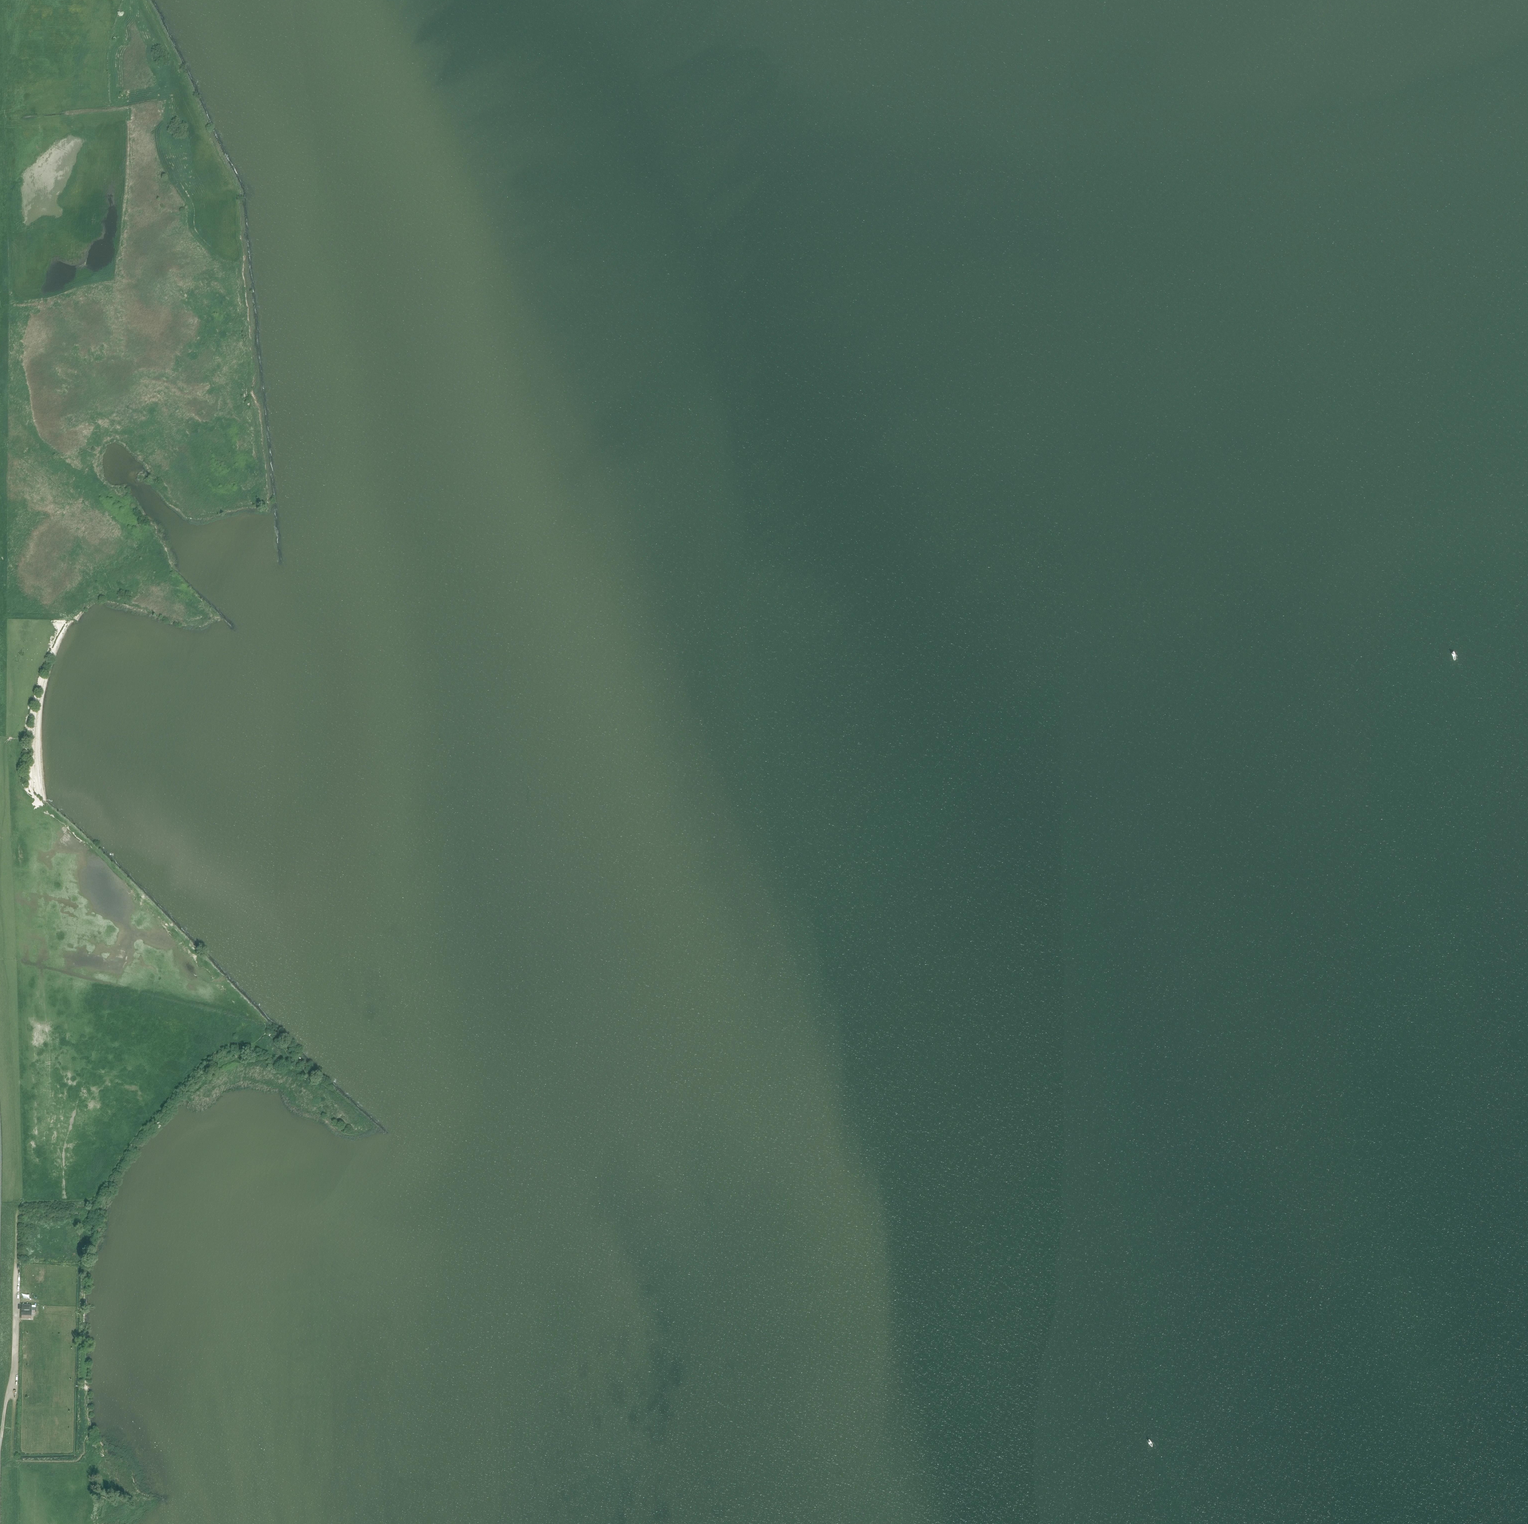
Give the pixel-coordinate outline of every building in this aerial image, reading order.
[(30,1305),(30,1304),(22,1304),(22,1309),(22,1318),(31,1319),(31,1315),(35,1315),(35,1310),(32,1310),(32,1305),(30,1305)]
